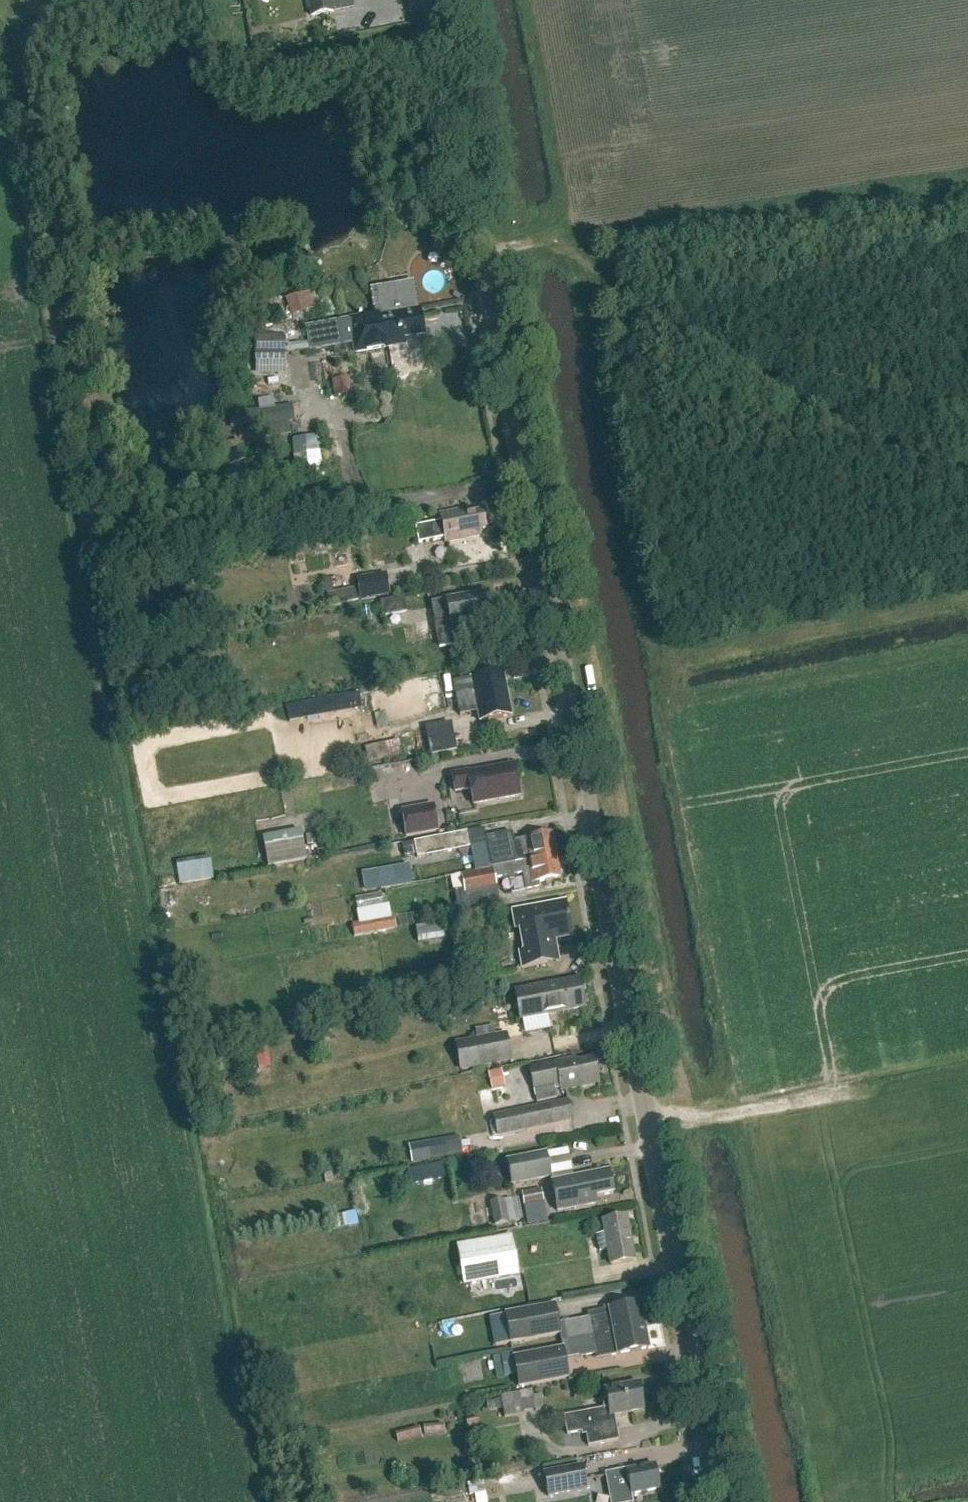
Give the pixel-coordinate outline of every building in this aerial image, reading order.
[(333,13),(331,0),(308,0),(311,17),(333,13)] [(337,14),(360,10),(362,23),(404,15),(401,0),(335,0),(337,14)] [(404,344),(403,338),(424,334),(419,305),(418,305),(413,280),(392,284),(392,286),(368,290),(372,313),(348,317),(354,353),(370,350),(389,346),(404,344)] [(294,296),(285,300),(291,316),(300,313),(294,296)] [(242,318),(252,328),(264,318),(254,307),(242,318)] [(323,324),(305,327),(309,351),(327,347),(323,324)] [(255,336),(255,375),(284,375),(284,343),(259,343),(259,336),(255,336)] [(348,378),(332,381),(334,398),(351,395),(348,378)] [(285,434),(283,422),(294,420),(291,404),(245,411),(247,427),(237,429),(239,438),(253,436),(252,427),(271,424),(274,436),(285,434)] [(317,437),(292,440),(296,475),(322,472),(320,452),(319,452),(317,437)] [(459,517),(458,512),(441,516),(443,522),(415,527),(419,544),(446,539),(447,543),(479,537),(478,532),(484,530),(481,513),(459,517)] [(359,600),(389,595),(386,573),(355,578),(359,600)] [(328,579),(327,604),(356,605),(356,588),(341,588),(341,579),(328,579)] [(487,593),(432,603),(440,648),(459,645),(456,629),(470,626),(470,624),(492,620),(487,593)] [(382,616),(406,612),(403,597),(379,601),(382,616)] [(453,683),(459,716),(478,713),(480,723),(511,717),(503,674),(453,683)] [(375,732),(367,692),(304,703),(307,719),(360,710),(364,734),(375,732)] [(429,755),(456,751),(453,737),(427,741),(429,755)] [(395,757),(393,743),(367,746),(369,761),(395,757)] [(520,796),(515,765),(469,773),(469,772),(452,775),(455,792),(471,789),(474,805),(520,796)] [(405,838),(438,832),(433,804),(400,810),(405,838)] [(267,866),(305,860),(300,831),(262,837),(267,866)] [(473,847),(470,832),(415,842),(417,853),(418,858),(473,847)] [(519,864),(554,857),(550,836),(517,843),(515,833),(486,839),(492,868),(509,864),(510,866),(519,864)] [(417,853),(415,842),(401,845),(403,856),(417,853)] [(509,864),(492,868),(492,869),(460,875),(463,890),(452,892),(458,916),(500,907),(495,881),(524,875),(528,891),(539,889),(538,884),(559,880),(554,857),(519,864),(510,866),(509,864)] [(178,863),(180,882),(215,880),(213,861),(178,863)] [(380,891),(395,888),(392,867),(376,870),(380,891)] [(362,924),(394,917),(391,904),(359,911),(362,924)] [(571,935),(565,904),(515,913),(518,929),(523,928),(527,952),(520,953),(523,968),(558,962),(554,938),(571,935)] [(394,918),(352,926),(354,938),(396,930),(394,918)] [(417,943),(458,935),(456,921),(415,929),(417,943)] [(520,1019),(585,1007),(579,980),(515,992),(520,1019)] [(459,1070),(511,1061),(506,1033),(454,1042),(459,1070)] [(576,1057),(529,1067),(537,1103),(556,1099),(554,1087),(559,1086),(560,1092),(599,1084),(593,1057),(577,1061),(576,1057)] [(501,1071),(488,1074),(492,1091),(505,1088),(501,1071)] [(572,1121),(567,1099),(491,1116),(496,1137),(572,1121)] [(428,1146),(430,1159),(461,1154),(458,1141),(428,1146)] [(510,1186),(550,1177),(545,1152),(505,1160),(510,1186)] [(443,1164),(409,1167),(411,1181),(444,1178),(443,1164)] [(557,1212),(596,1204),(595,1198),(613,1194),(608,1171),(551,1182),(557,1212)] [(541,1190),(521,1194),(524,1206),(543,1202),(541,1190)] [(494,1226),(507,1223),(502,1200),(489,1202),(494,1226)] [(634,1261),(626,1218),(603,1222),(605,1234),(597,1236),(600,1251),(608,1250),(611,1265),(634,1261)] [(518,1276),(512,1237),(457,1247),(464,1286),(518,1276)] [(509,1344),(560,1334),(555,1304),(503,1313),(509,1344)] [(594,1334),(645,1324),(641,1304),(613,1309),(613,1308),(590,1313),(594,1334)] [(645,1324),(594,1334),(599,1359),(650,1349),(645,1324)] [(517,1388),(568,1378),(562,1347),(511,1357),(517,1388)] [(611,1417),(614,1416),(644,1410),(638,1384),(604,1391),(608,1409),(591,1412),(564,1418),(568,1436),(586,1432),(589,1447),(597,1446),(619,1441),(615,1420),(611,1421),(611,1417)] [(532,1395),(531,1390),(499,1395),(503,1418),(523,1414),(523,1412),(535,1410),(535,1408),(541,1407),(539,1394),(532,1395)] [(444,1425),(423,1426),(424,1436),(444,1435),(444,1425)] [(419,1428),(396,1434),(398,1443),(421,1438),(419,1428)] [(546,1498),(586,1490),(581,1464),(541,1472),(546,1498)] [(655,1465),(629,1470),(629,1468),(606,1473),(606,1474),(605,1474),(610,1501),(632,1501),(631,1496),(660,1490),(655,1465)]
